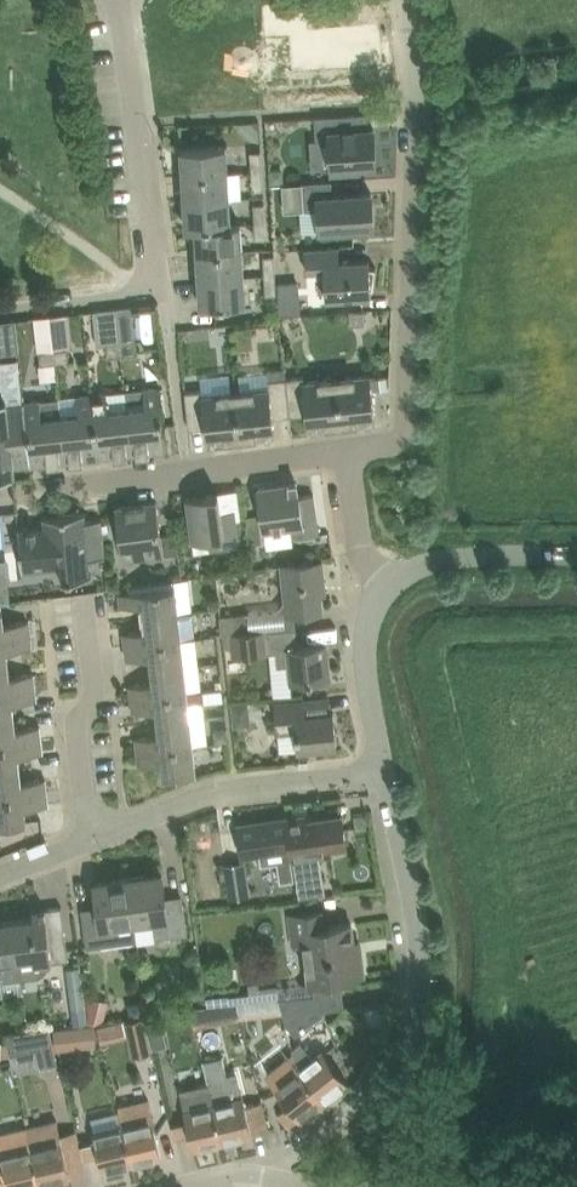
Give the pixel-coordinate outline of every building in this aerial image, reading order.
[(307,31),(305,7),(266,10),(268,34),(307,31)] [(336,67),(373,64),(370,25),(312,29),(315,62),(336,61),(336,67)] [(318,137),(310,138),(312,170),(332,168),(332,171),(360,168),(360,164),(377,163),(375,127),(363,127),(361,112),(316,116),(318,137)] [(229,171),(227,144),(182,147),(183,166),(186,166),(186,174),(229,171)] [(252,170),(263,169),(262,149),(251,150),(252,170)] [(284,166),(270,167),(271,182),(285,181),(284,166)] [(264,188),(263,169),(252,170),(253,189),(264,188)] [(229,171),(186,174),(187,181),(184,182),(185,201),(231,198),(231,197),(239,196),(239,187),(230,187),(229,171)] [(303,231),(321,229),(322,236),(356,233),(356,228),(375,227),(372,192),(348,193),(333,195),(332,179),(302,181),(302,182),(305,208),(301,209),(303,231)] [(285,210),(301,209),(305,208),(302,182),(283,183),(285,210)] [(233,224),(232,222),(231,198),(185,201),(186,219),(189,219),(190,227),(196,227),(196,226),(233,224)] [(255,222),(267,221),(265,202),(254,202),(255,222)] [(267,236),(267,221),(255,222),(256,237),(267,236)] [(242,222),(232,222),(233,224),(196,226),(196,227),(197,244),(200,244),(201,252),(244,249),(242,222)] [(321,298),(333,297),(333,299),(357,298),(357,295),(372,294),(372,286),(374,287),(377,266),(371,265),(370,258),(340,259),(340,244),(294,247),(295,255),(307,254),(308,269),(319,269),(321,298)] [(246,275),(244,249),(201,252),(201,259),(198,259),(200,278),(246,275)] [(265,274),(276,273),(275,253),(264,254),(265,274)] [(277,292),(276,273),(265,274),(267,293),(277,292)] [(204,305),(228,303),(248,302),(246,275),(200,278),(201,297),(204,296),(204,305)] [(283,310),(301,309),(299,278),(281,279),(283,310)] [(135,339),(131,305),(118,306),(122,341),(120,341),(122,354),(136,352),(135,339)] [(94,309),(97,333),(98,344),(106,343),(108,356),(122,354),(120,341),(122,341),(118,306),(94,309)] [(365,310),(350,311),(351,324),(365,323),(365,310)] [(50,315),(55,361),(70,359),(68,346),(71,346),(67,313),(50,315)] [(42,363),(55,361),(50,315),(36,317),(42,363)] [(16,318),(0,320),(0,352),(20,350),(19,342),(16,318)] [(347,376),(338,377),(343,423),(376,419),(372,374),(347,376)] [(338,377),(305,382),(304,375),(287,377),(291,414),(307,412),(309,427),(343,423),(338,377)] [(237,390),(242,436),(276,433),(274,416),(291,414),(287,377),(269,379),(270,387),(237,390)] [(387,377),(372,378),(373,390),(388,388),(387,377)] [(146,405),(128,408),(133,453),(137,452),(137,454),(151,452),(151,451),(167,449),(160,385),(144,387),(146,405)] [(208,440),(242,436),(237,390),(203,394),(203,388),(186,390),(190,428),(206,426),(208,440)] [(125,389),(107,391),(92,393),(99,457),(115,455),(115,456),(129,455),(128,453),(133,453),(128,408),(125,389)] [(92,393),(59,397),(66,460),(71,460),(71,461),(85,460),(84,458),(99,457),(92,393)] [(9,400),(9,397),(0,398),(0,436),(29,432),(25,401),(9,403),(9,400)] [(59,397),(41,399),(25,401),(29,432),(33,476),(34,476),(32,464),(48,462),(48,464),(62,462),(62,461),(66,460),(59,397)] [(0,436),(0,474),(15,472),(14,466),(31,464),(32,476),(33,476),(29,432),(0,436)] [(263,510),(266,530),(291,527),(292,536),(320,532),(314,492),(300,494),(298,481),(259,486),(263,510)] [(187,496),(191,520),(193,539),(209,537),(210,548),(241,545),(237,508),(222,510),(219,492),(187,496)] [(116,506),(119,530),(123,560),(166,554),(165,552),(179,551),(177,531),(162,533),(157,500),(116,506)] [(19,526),(23,569),(25,569),(25,568),(63,564),(64,575),(63,575),(63,577),(92,574),(92,573),(91,573),(90,558),(106,557),(102,518),(86,519),(85,512),(86,512),(86,510),(43,514),(43,516),(45,516),(46,525),(21,527),(21,526),(19,526)] [(8,568),(7,557),(0,558),(0,568),(8,568)] [(281,564),(286,613),(323,609),(320,581),(325,581),(323,560),(281,564)] [(10,592),(8,568),(0,568),(0,602),(11,601),(10,592)] [(146,602),(147,615),(180,611),(177,585),(120,591),(121,605),(146,602)] [(30,632),(28,620),(4,623),(3,608),(0,609),(0,635),(30,632)] [(183,638),(180,611),(147,615),(149,629),(125,631),(126,644),(183,638)] [(220,614),(222,631),(251,628),(249,611),(220,614)] [(251,628),(222,631),(223,646),(233,645),(234,655),(270,651),(270,649),(276,648),(278,664),(290,663),(292,681),(331,677),(327,641),(296,644),(294,626),(268,629),(267,626),(264,626),(264,627),(251,628)] [(30,632),(0,635),(0,662),(9,661),(7,648),(31,646),(30,632)] [(152,655),(153,668),(186,664),(183,638),(126,644),(127,657),(152,655)] [(36,685),(34,672),(10,675),(9,661),(0,662),(0,689),(36,685)] [(186,664),(153,668),(155,681),(130,684),(132,697),(202,689),(202,688),(199,663),(186,664)] [(36,685),(0,689),(0,716),(15,714),(13,701),(37,698),(36,685)] [(159,721),(191,717),(189,701),(205,699),(204,688),(202,688),(202,689),(132,697),(133,710),(157,707),(159,721)] [(253,700),(233,702),(234,718),(236,717),(237,725),(251,723),(251,716),(254,716),(253,700)] [(334,711),(303,714),(302,700),(275,703),(278,732),(297,730),(298,748),(338,744),(334,711)] [(42,738),(40,725),(16,728),(15,714),(0,716),(0,742),(42,738)] [(159,721),(160,734),(136,737),(138,750),(193,744),(191,717),(159,721)] [(229,739),(227,725),(214,727),(216,741),(229,739)] [(0,742),(0,769),(20,767),(19,753),(43,751),(42,738),(0,742)] [(196,770),(194,746),(193,744),(138,750),(139,762),(163,760),(165,774),(196,770)] [(20,767),(0,769),(0,796),(47,790),(46,777),(22,780),(20,767)] [(0,796),(0,823),(26,820),(25,806),(49,803),(47,790),(0,796)] [(305,813),(288,816),(293,847),(291,847),(293,860),(333,852),(331,845),(347,843),(342,813),(306,818),(305,813)] [(239,823),(242,847),(244,855),(291,847),(293,847),(288,816),(239,823)] [(251,894),(246,859),(224,862),(229,897),(251,894)] [(163,872),(129,876),(136,922),(154,919),(156,936),(188,932),(184,900),(167,902),(163,872)] [(96,881),(99,904),(100,911),(83,913),(87,945),(138,939),(135,922),(136,922),(129,876),(96,881)] [(69,957),(65,929),(62,905),(34,909),(34,916),(15,919),(22,977),(38,975),(42,973),(45,971),(47,969),(48,966),(48,962),(54,961),(54,959),(69,957)] [(279,994),(279,995),(319,990),(342,987),(340,977),(364,974),(361,952),(356,953),(352,922),(328,925),(324,907),(288,911),(292,945),(303,943),(308,981),(278,984),(279,994)] [(5,974),(5,979),(22,977),(15,919),(0,920),(0,974),(5,974)] [(83,984),(81,965),(67,967),(70,986),(70,990),(83,988),(84,988),(83,984)] [(205,997),(203,984),(193,986),(195,998),(205,997)] [(70,990),(73,1023),(87,1021),(83,988),(70,990)] [(279,995),(284,1011),(286,1022),(296,1034),(325,1010),(319,990),(279,995)] [(109,999),(93,995),(87,994),(89,1012),(89,1020),(92,1021),(104,1021),(109,999)] [(242,1016),(256,1015),(252,998),(238,1000),(242,1016)] [(146,1012),(143,999),(127,1002),(131,1016),(145,1013),(146,1012)] [(194,1025),(210,1022),(206,1006),(190,1009),(194,1025)] [(153,1047),(148,1024),(145,1013),(131,1016),(124,1018),(132,1052),(153,1047)] [(148,1024),(153,1047),(168,1044),(163,1021),(148,1024)] [(56,1049),(97,1044),(94,1023),(54,1027),(56,1049)] [(40,1066),(58,1063),(50,1027),(50,1026),(5,1032),(7,1040),(11,1054),(37,1048),(40,1066)] [(11,1054),(7,1040),(0,1042),(0,1057),(11,1054)] [(347,1079),(332,1060),(324,1049),(315,1056),(302,1040),(293,1047),(295,1049),(295,1048),(301,1068),(324,1097),(347,1079)] [(295,1048),(295,1049),(266,1070),(290,1102),(279,1111),(289,1124),(324,1097),(301,1068),(295,1048)] [(209,1078),(216,1102),(224,1139),(267,1129),(262,1105),(261,1100),(246,1104),(244,1095),(234,1098),(224,1054),(204,1059),(208,1078),(209,1078)] [(187,1118),(172,1122),(175,1135),(190,1132),(193,1146),(224,1139),(216,1102),(209,1078),(208,1078),(179,1085),(184,1107),(187,1118)] [(149,1097),(134,1101),(119,1104),(123,1122),(133,1161),(162,1154),(153,1113),(149,1097)] [(27,1126),(41,1182),(71,1175),(59,1119),(27,1126)] [(133,1161),(123,1122),(95,1128),(97,1140),(82,1143),(84,1156),(99,1153),(102,1168),(133,1161)] [(11,1186),(20,1186),(41,1182),(27,1126),(0,1132),(0,1141),(2,1151),(0,1152),(0,1183),(9,1181),(11,1186)]
